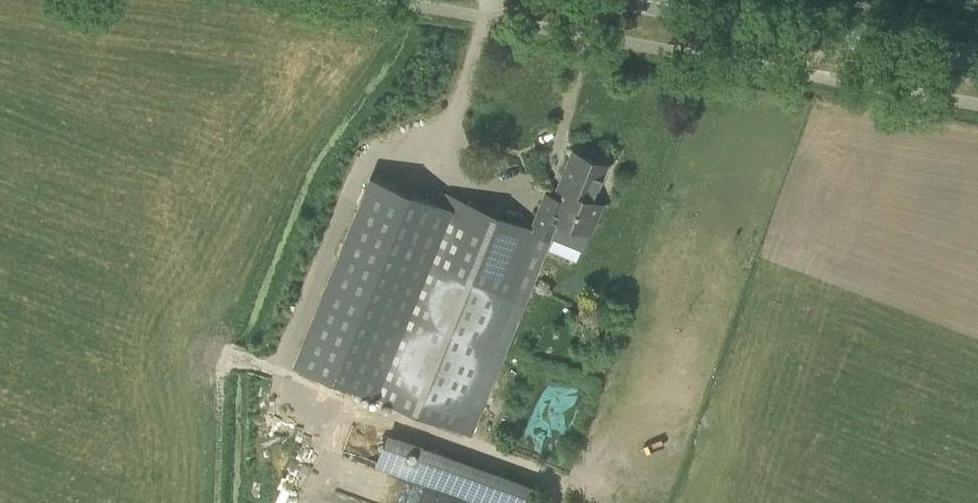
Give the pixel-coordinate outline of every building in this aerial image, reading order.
[(376,179),(303,365),(462,430),(542,233),(582,249),(588,232),(591,233),(604,203),(595,200),(609,166),(574,152),(556,197),(547,194),(532,229),(447,195),(443,205),(376,179)] [(535,486),(386,432),(375,463),(486,502),(529,502),(535,486)] [(330,502),(480,502),(427,486),(424,494),(379,479),(372,501),(351,494),(357,478),(346,475),(341,492),(334,490),(330,502)]
